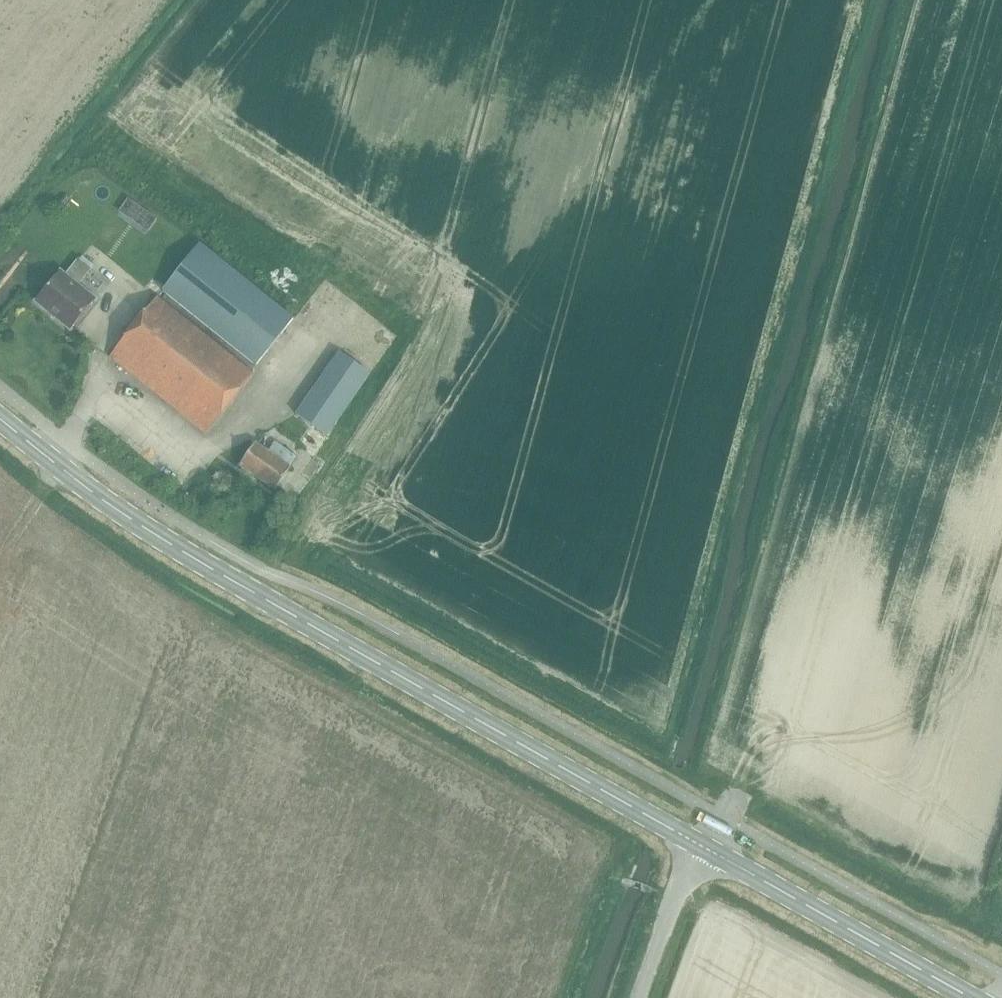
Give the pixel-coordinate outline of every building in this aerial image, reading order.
[(256,365),(293,318),(199,243),(161,290),(256,365)] [(35,301),(70,330),(95,300),(77,285),(90,269),(90,268),(93,264),(81,255),(78,259),(78,258),(64,275),(60,271),(35,301)] [(205,433),(253,373),(156,296),(108,356),(205,433)] [(326,436),(370,375),(339,353),(295,414),(326,436)] [(276,490),(290,467),(282,462),(289,452),(275,443),(268,453),(254,443),(239,465),(276,490)]
